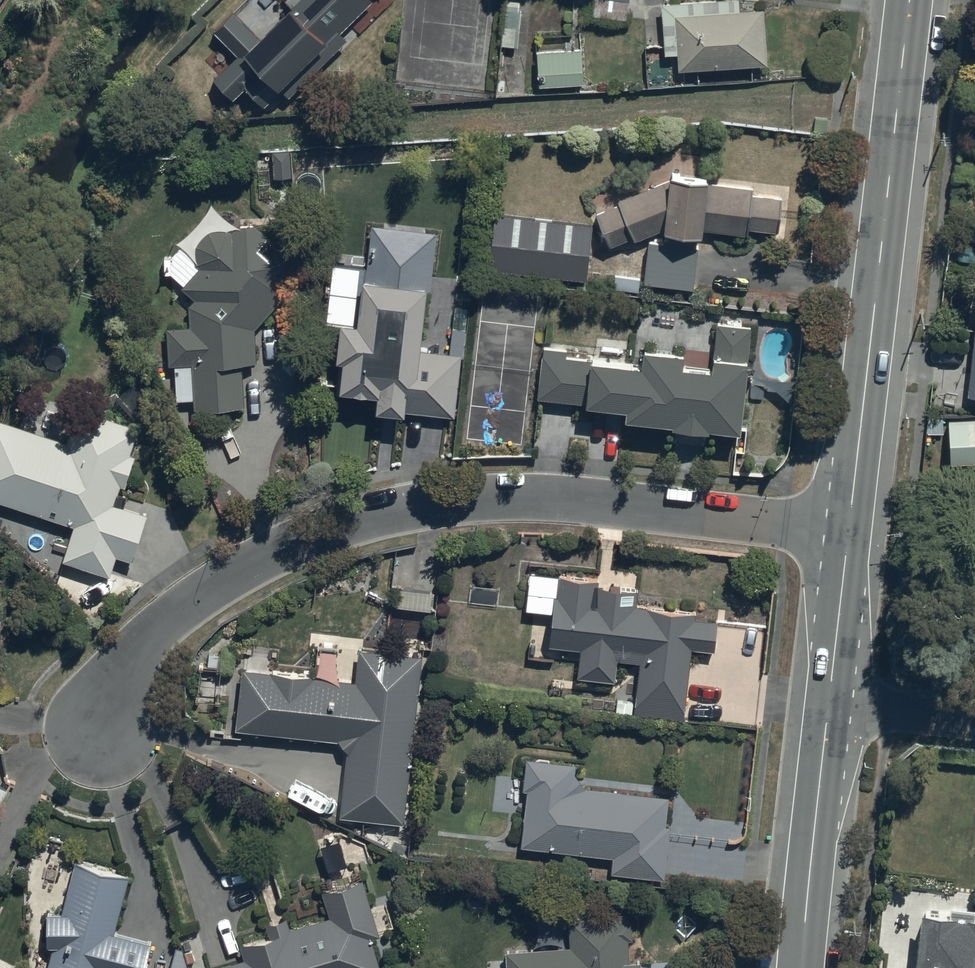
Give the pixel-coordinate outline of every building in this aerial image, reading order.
[(292,4),(260,37),(234,12),(216,30),(240,53),(215,78),(236,99),(247,88),(266,107),(284,89),(291,96),(348,38),(342,32),(373,0),(288,0),(292,4)] [(630,0),(597,0),(596,16),(628,19),(630,0)] [(662,3),(665,54),(677,53),(678,69),(768,64),(765,8),(740,9),(740,0),(707,0),(662,3)] [(584,84),(583,48),(538,49),(539,85),(584,84)] [(291,149),(273,150),(274,177),(292,176),(291,149)] [(620,204),(598,212),(613,245),(632,236),(634,240),(650,233),(647,283),(694,287),(699,236),(705,237),(705,231),(750,235),(751,230),(780,233),(784,198),(752,195),(753,187),(710,183),(710,178),(672,174),(671,180),(619,202),(620,204)] [(591,228),(494,217),(488,272),(585,283),(591,228)] [(197,244),(198,266),(181,286),(195,298),(189,305),(189,328),(169,328),(169,365),(189,365),(189,370),(194,369),(194,408),(245,408),(245,363),(257,362),(256,328),(284,296),(276,288),(288,273),(289,254),(256,225),(238,226),(238,230),(209,231),(197,244)] [(322,323),(341,324),(337,394),(349,394),(350,391),(380,393),(378,410),(456,416),(460,353),(424,350),(428,290),(431,290),(433,263),(335,257),(334,280),(325,279),(322,323)] [(972,304),(962,402),(974,404),(974,304),(972,304)] [(567,349),(543,347),(539,398),(587,402),(587,405),(627,408),(626,419),(674,423),(674,427),(711,430),(711,427),(745,430),(751,359),(749,359),(751,327),(742,326),(742,321),(727,320),(727,324),(718,323),(714,367),(686,365),(687,353),(645,349),(644,365),(567,358),(567,349)] [(0,419),(0,501),(74,525),(63,560),(112,575),(117,556),(133,561),(147,514),(125,507),(128,496),(119,493),(121,486),(126,488),(136,455),(132,453),(140,427),(78,408),(67,442),(0,419)] [(950,423),(952,461),(974,460),(974,422),(950,423)] [(685,719),(692,648),(715,650),(718,620),(696,618),(696,612),(636,607),(638,590),(599,586),(600,579),(563,576),(561,592),(556,592),(551,646),(581,648),(578,678),(615,681),(617,659),(639,662),(634,715),(685,719)] [(405,822),(421,656),(359,650),(356,680),(242,669),(236,728),(232,728),(231,736),(242,737),(242,730),(340,739),(347,748),(340,816),(405,822)] [(523,790),(528,791),(521,846),(614,857),(612,873),(665,880),(671,825),(665,825),(668,797),(586,787),(575,772),(576,763),(527,757),(523,790)] [(54,946),(49,967),(147,967),(154,943),(116,933),(130,876),(75,862),(63,912),(48,913),(48,946),(54,946)] [(214,967),(381,967),(372,938),(381,936),(364,879),(323,891),(330,917),(291,928),(289,918),(268,924),(271,935),(241,944),(245,959),(214,967)] [(923,910),(916,967),(974,967),(974,916),(923,910)] [(508,951),(508,967),(642,967),(641,961),(629,961),(628,940),(633,940),(633,921),(628,921),(628,914),(570,915),(571,948),(508,951)]
